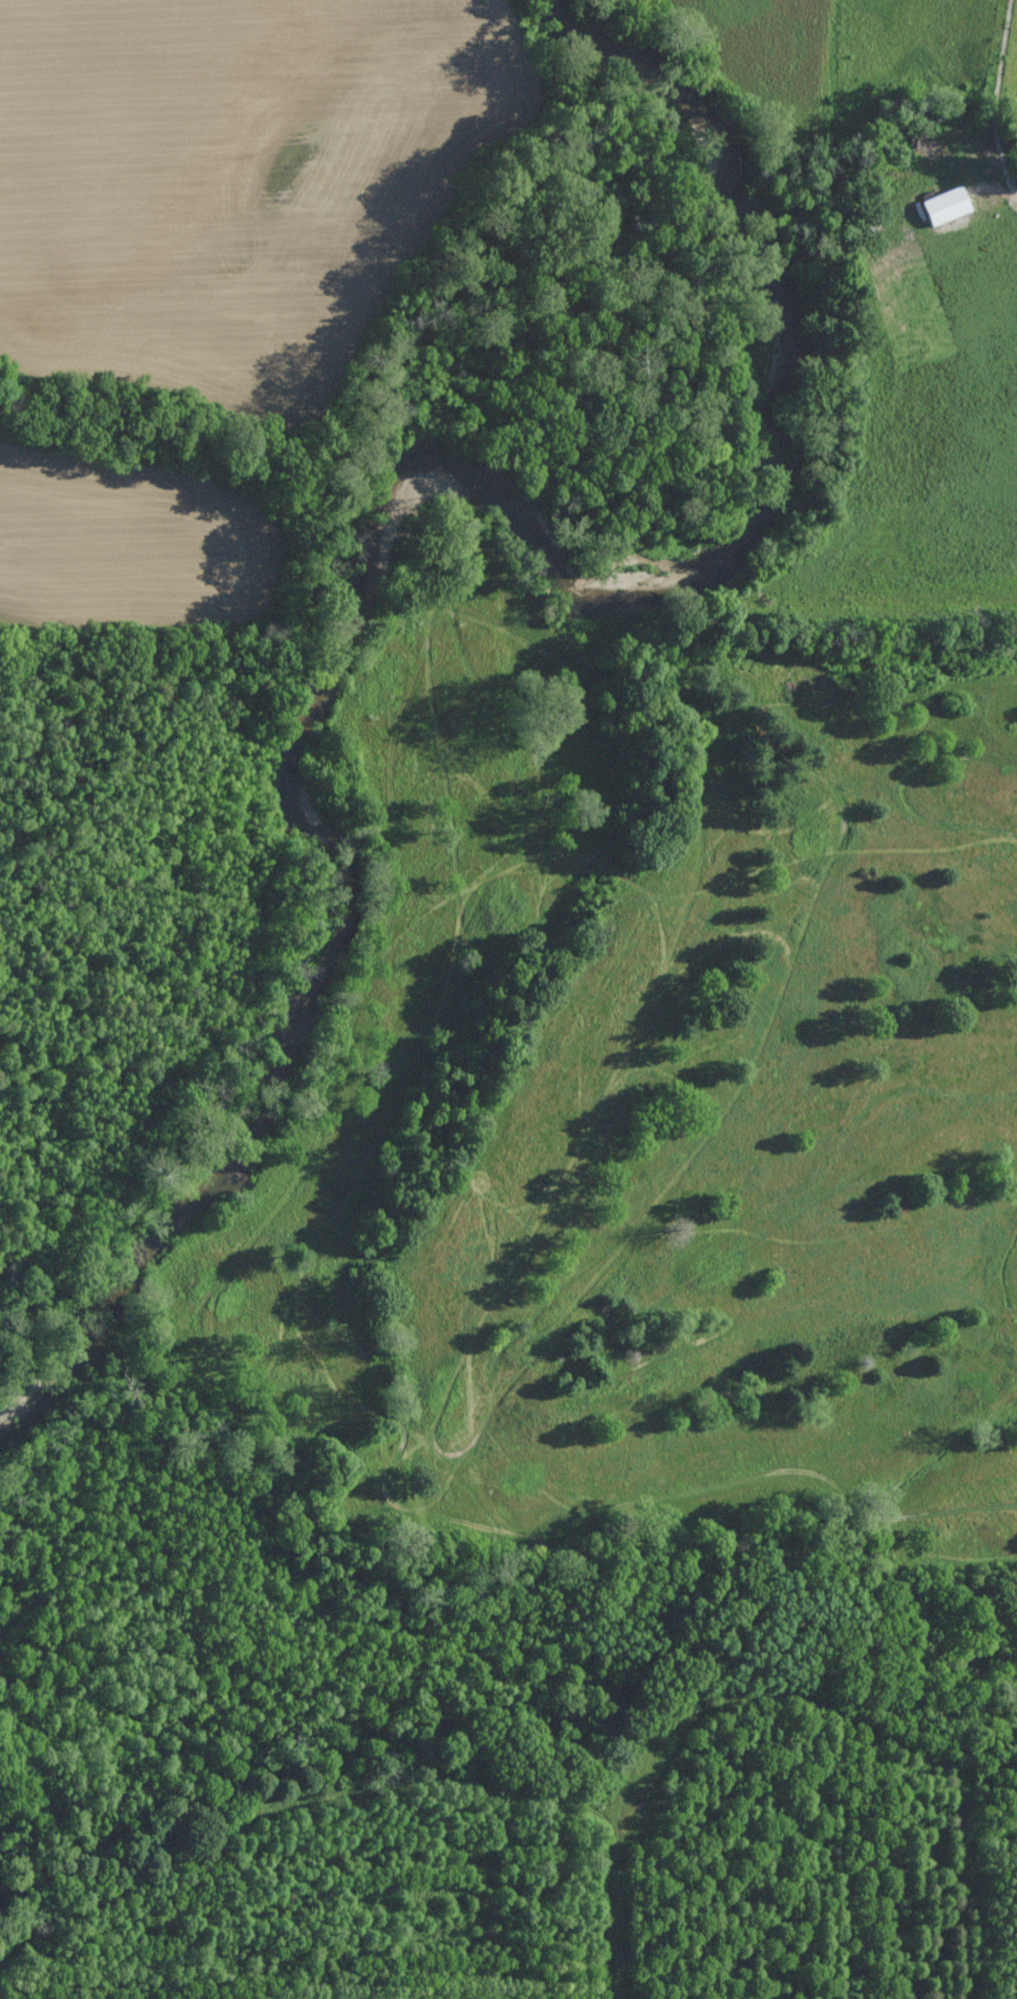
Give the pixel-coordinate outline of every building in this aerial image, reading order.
[(971,211),(961,185),(921,200),(931,226),(971,211)]
